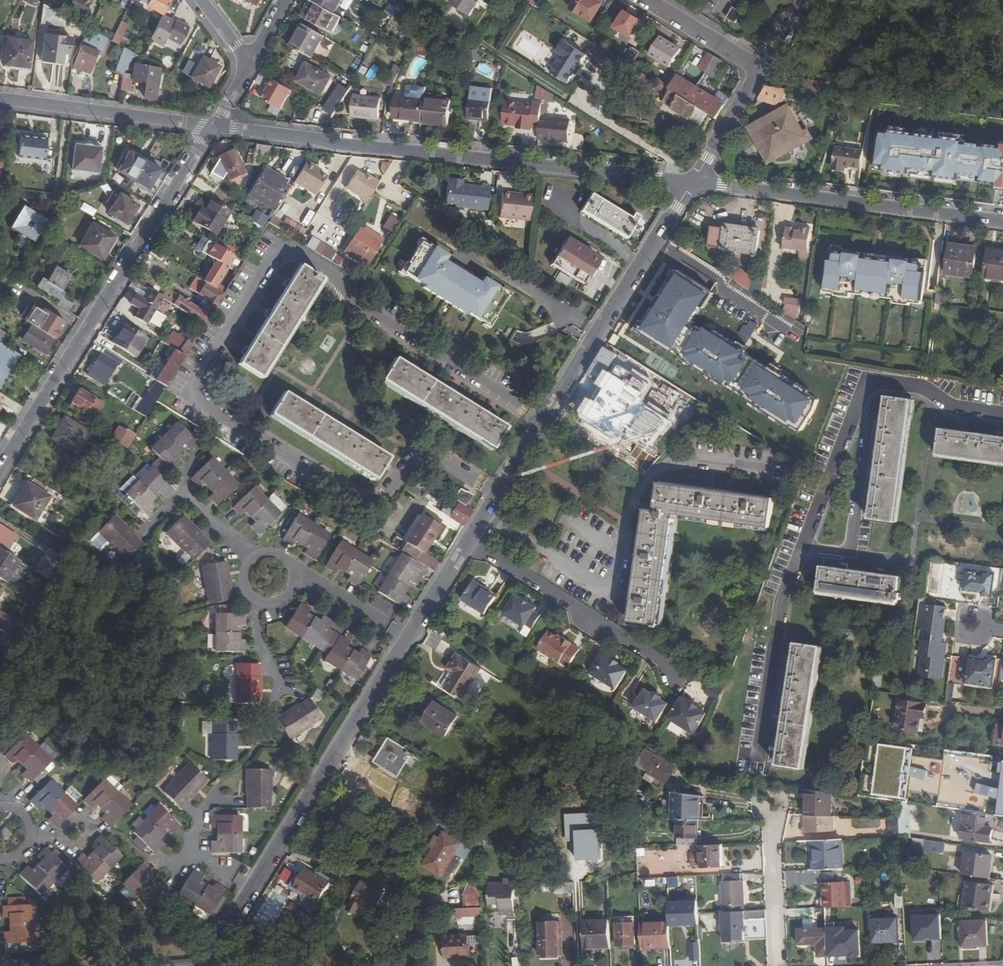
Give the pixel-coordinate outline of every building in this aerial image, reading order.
[(70,6),(83,13),(90,0),(73,0),(70,6)] [(163,15),(171,0),(141,0),(139,3),(163,15)] [(300,14),(305,17),(313,1),(312,1),(311,0),(308,0),(300,14)] [(312,1),(313,1),(335,14),(343,0),(313,0),(312,1)] [(452,5),(472,17),(477,9),(479,10),(485,0),(455,0),(452,5)] [(544,12),(552,0),(542,0),(540,3),(537,7),(544,12)] [(602,8),(592,2),(594,0),(577,0),(572,9),(593,22),(602,8)] [(592,2),(602,8),(606,1),(605,0),(594,0),(592,2)] [(335,14),(313,1),(305,17),(333,33),(342,17),(335,14)] [(394,17),(399,8),(390,3),(384,12),(394,17)] [(43,4),(41,23),(62,26),(63,15),(52,9),(43,4)] [(737,9),(732,17),(741,22),(746,14),(737,9)] [(632,38),(643,21),(627,12),(617,28),(632,38)] [(162,16),(150,38),(163,45),(167,38),(181,45),(189,27),(176,20),(175,23),(162,16)] [(120,20),(112,41),(120,45),(128,24),(120,20)] [(299,31),(290,46),(311,58),(324,36),(303,24),(302,26),(300,25),(297,29),(299,31)] [(104,54),(111,41),(90,29),(77,51),(79,52),(72,64),(87,72),(98,51),(104,54)] [(68,53),(70,37),(45,34),(42,60),(62,62),(63,52),(68,53)] [(31,41),(7,38),(3,64),(28,67),(31,41)] [(670,67),(681,50),(662,38),(651,55),(670,67)] [(576,74),(582,66),(587,57),(565,43),(558,54),(563,57),(553,74),(570,85),(576,74)] [(149,59),(154,47),(149,44),(143,56),(149,59)] [(134,53),(127,49),(114,72),(122,76),(134,53)] [(632,67),(640,55),(632,50),(624,62),(629,65),(632,67)] [(725,61),(710,53),(700,69),(715,78),(725,61)] [(209,60),(202,56),(191,77),(207,86),(208,85),(219,65),(209,60)] [(211,57),(209,60),(219,65),(208,85),(212,87),(224,64),(211,57)] [(155,98),(160,68),(135,63),(133,79),(147,81),(144,97),(155,98)] [(331,78),(306,64),(297,81),(322,95),(331,78)] [(390,74),(397,78),(402,68),(395,65),(390,74)] [(642,84),(647,76),(634,68),(629,76),(642,84)] [(397,78),(390,74),(385,85),(392,88),(397,78)] [(671,87),(669,90),(709,115),(717,120),(726,106),(716,99),(678,76),(671,87)] [(291,90),(270,78),(265,85),(268,86),(260,99),(279,110),(291,90)] [(657,82),(659,83),(669,90),(671,87),(659,79),(657,82)] [(701,126),(709,115),(669,90),(659,83),(656,88),(668,96),(664,103),(701,126)] [(324,110),(334,116),(350,91),(340,85),(324,110)] [(786,101),(788,90),(767,87),(758,101),(779,103),(781,101),(786,101)] [(720,92),(716,99),(726,106),(731,98),(720,92)] [(845,97),(843,104),(874,107),(876,101),(845,97)] [(380,100),(353,98),(351,118),(378,121),(380,100)] [(419,121),(422,102),(394,99),(392,118),(419,121)] [(419,121),(419,124),(447,126),(450,102),(422,100),(422,102),(419,121)] [(490,103),(468,100),(466,120),(487,123),(490,103)] [(504,102),(502,124),(516,126),(516,129),(530,130),(532,105),(504,102)] [(777,159),(801,146),(797,140),(806,135),(789,106),(757,125),(777,159)] [(569,125),(539,122),(537,141),(567,145),(569,125)] [(770,163),(777,159),(757,125),(750,129),(770,163)] [(810,133),(806,135),(797,140),(801,146),(813,139),(810,133)] [(1002,179),(1002,147),(879,133),(874,163),(1002,179)] [(18,156),(43,159),(44,159),(44,158),(46,138),(20,135),(18,156)] [(101,147),(75,144),(72,169),(98,172),(101,147)] [(258,167),(271,146),(256,144),(251,165),(258,167)] [(861,168),(863,152),(835,147),(831,167),(844,170),(845,166),(861,168)] [(234,149),(218,157),(229,180),(241,174),(243,177),(246,175),(234,149)] [(144,160),(129,151),(117,171),(133,180),(144,160)] [(148,157),(146,161),(144,160),(133,180),(147,188),(159,169),(157,168),(160,163),(148,156),(148,157)] [(44,159),(43,159),(42,171),(50,172),(51,159),(44,158),(44,159)] [(313,169),(314,167),(306,162),(293,182),(314,195),(326,177),(318,172),(313,169)] [(249,194),(270,206),(285,181),(264,168),(249,194)] [(345,188),(367,202),(374,189),(380,180),(372,176),(371,178),(365,175),(357,170),(345,188)] [(454,185),(454,182),(443,181),(440,204),(449,205),(448,207),(487,211),(490,186),(477,185),(477,187),(457,185),(454,185)] [(375,190),(374,189),(367,202),(368,202),(375,190)] [(382,194),(375,190),(368,202),(374,207),(382,194)] [(126,223),(137,205),(119,193),(108,211),(126,223)] [(510,194),(502,193),(499,220),(529,223),(532,197),(522,196),(522,199),(510,197),(510,194)] [(591,193),(580,209),(625,238),(639,216),(633,212),(630,217),(591,193)] [(215,234),(230,210),(211,199),(203,214),(198,211),(193,220),(215,234)] [(34,241),(47,219),(24,205),(11,226),(34,241)] [(257,209),(250,219),(262,227),(269,217),(257,209)] [(393,219),(385,214),(378,226),(386,231),(393,219)] [(269,224),(278,230),(281,225),(274,221),(273,222),(271,221),(269,224)] [(104,258),(116,238),(95,224),(82,244),(104,258)] [(377,240),(379,236),(361,226),(345,252),(366,265),(381,242),(377,240)] [(722,250),(722,253),(758,258),(761,232),(725,227),(725,230),(713,228),(710,249),(722,250)] [(796,230),(795,228),(789,228),(786,229),(784,249),(801,251),(808,252),(811,228),(801,227),(800,229),(800,231),(796,230)] [(48,244),(54,235),(49,232),(43,241),(48,244)] [(675,244),(682,249),(686,243),(678,238),(675,244)] [(214,287),(234,256),(208,239),(200,251),(212,257),(213,264),(202,280),(205,282),(214,287)] [(598,259),(566,240),(551,265),(582,285),(583,284),(587,277),(589,278),(595,270),(593,268),(593,267),(597,260),(598,259)] [(424,246),(417,242),(404,263),(406,264),(400,273),(421,285),(422,286),(423,284),(464,309),(463,311),(484,324),(489,315),(491,316),(504,295),(497,291),(498,289),(476,276),(472,281),(444,264),(447,258),(425,244),(424,246)] [(682,249),(675,244),(671,251),(678,256),(682,249)] [(947,273),(969,276),(973,249),(961,248),(961,246),(951,244),(947,273)] [(329,261),(335,251),(325,245),(319,255),(329,261)] [(973,249),(969,276),(973,276),(977,250),(973,249)] [(893,257),(892,261),(865,257),(865,253),(844,250),(844,253),(834,252),(833,254),(832,260),(829,259),(825,287),(841,289),(841,292),(858,294),(859,289),(889,293),(888,298),(906,300),(906,297),(924,300),(927,272),(924,272),(925,265),(923,263),(914,262),(914,260),(893,257)] [(990,250),(987,277),(1002,278),(1002,252),(990,250)] [(336,257),(332,263),(345,271),(349,265),(336,257)] [(639,325),(800,422),(823,387),(701,314),(718,286),(678,261),(639,325)] [(233,365),(254,378),(316,277),(296,265),(233,365)] [(60,290),(70,274),(55,266),(46,280),(41,278),(36,286),(59,300),(64,292),(60,290)] [(762,296),(765,276),(745,274),(744,280),(751,281),(752,290),(762,296)] [(318,278),(316,277),(254,378),(257,379),(318,278)] [(204,325),(223,293),(214,287),(205,282),(198,292),(207,298),(203,305),(204,306),(200,312),(157,286),(153,293),(162,298),(191,316),(204,325)] [(464,309),(423,284),(422,286),(421,285),(419,288),(462,314),(463,311),(464,309)] [(152,292),(143,286),(137,295),(146,301),(152,292)] [(133,296),(130,300),(132,303),(139,308),(134,316),(146,324),(149,320),(155,310),(162,298),(153,293),(152,292),(146,301),(137,295),(133,296)] [(57,305),(69,313),(74,305),(61,297),(57,305)] [(801,301),(789,299),(788,307),(799,314),(801,301)] [(33,325),(54,338),(65,321),(58,317),(60,314),(52,310),(51,312),(44,308),(33,325)] [(166,316),(155,310),(149,320),(159,327),(166,316)] [(201,329),(204,325),(191,316),(187,321),(201,329)] [(112,344),(123,325),(121,324),(119,325),(118,326),(116,328),(114,332),(113,333),(112,336),(111,338),(110,340),(109,343),(112,344)] [(22,339),(35,347),(38,349),(45,353),(53,339),(31,325),(22,339)] [(134,358),(146,339),(123,325),(112,344),(134,358)] [(185,356),(192,344),(173,331),(165,343),(175,350),(185,356)] [(630,354),(603,341),(573,404),(595,414),(618,367),(645,379),(651,367),(670,376),(677,360),(637,341),(630,354)] [(17,353),(1,343),(0,342),(0,381),(1,381),(10,367),(11,368),(9,366),(17,353)] [(103,384),(119,358),(103,348),(86,377),(88,374),(103,384)] [(166,387),(185,356),(175,350),(159,375),(144,366),(141,371),(158,381),(166,387)] [(399,360),(385,381),(494,449),(507,427),(399,360)] [(152,408),(166,387),(158,381),(144,403),(152,408)] [(492,451),(494,449),(385,381),(384,384),(492,451)] [(74,404),(71,409),(90,421),(95,414),(96,415),(103,404),(79,389),(70,402),(74,404)] [(278,392),(265,413),(368,477),(381,456),(278,392)] [(667,413),(674,400),(661,394),(654,406),(667,413)] [(914,401),(889,397),(872,519),(897,524),(914,401)] [(648,460),(667,424),(644,412),(635,430),(615,419),(611,428),(623,435),(618,445),(648,460)] [(366,479),(368,477),(265,413),(264,416),(366,479)] [(75,453),(88,432),(64,418),(51,438),(75,453)] [(178,422),(151,447),(162,459),(158,463),(153,467),(154,468),(141,481),(135,475),(122,487),(128,493),(127,494),(146,514),(154,506),(150,502),(161,492),(164,496),(173,488),(161,475),(166,472),(179,460),(175,455),(184,447),(188,451),(197,443),(178,422)] [(113,438),(127,447),(135,435),(128,430),(127,432),(119,428),(113,438)] [(938,454),(1002,463),(1002,437),(942,428),(938,454)] [(98,460),(111,469),(117,461),(103,452),(98,460)] [(191,479),(199,487),(204,482),(214,492),(210,496),(218,504),(236,486),(210,460),(191,479)] [(34,519),(49,496),(26,482),(12,505),(34,519)] [(629,621),(659,626),(674,514),(768,528),(772,499),(659,485),(656,500),(652,500),(651,506),(656,507),(655,512),(651,511),(644,510),(629,621)] [(233,507),(242,515),(246,511),(256,519),(253,523),(262,531),(280,509),(251,486),(233,507)] [(462,491),(456,500),(465,505),(470,496),(462,491)] [(472,513),(458,504),(454,512),(449,509),(445,515),(463,527),(472,513)] [(421,553),(422,554),(438,528),(437,528),(440,522),(426,513),(422,518),(421,517),(405,543),(406,544),(401,553),(404,555),(415,562),(421,553)] [(114,514),(96,530),(108,543),(114,549),(115,548),(124,558),(140,543),(132,534),(132,533),(114,514)] [(674,514),(659,626),(662,626),(677,519),(768,532),(768,528),(674,514)] [(182,552),(184,551),(192,560),(207,545),(199,537),(201,536),(183,516),(164,533),(182,552)] [(285,539),(296,546),(299,542),(310,549),(307,553),(317,560),(332,536),(300,516),(285,539)] [(5,551),(15,534),(0,525),(0,548),(5,551)] [(108,543),(96,530),(88,538),(99,550),(108,543)] [(352,576),(349,580),(359,587),(374,563),(343,543),(328,566),(337,573),(340,568),(352,576)] [(19,560),(5,551),(0,548),(0,578),(5,582),(19,560)] [(51,570),(61,555),(49,548),(36,569),(48,577),(51,570)] [(183,552),(176,560),(183,566),(190,559),(183,552)] [(440,565),(422,554),(421,553),(415,562),(434,574),(440,565)] [(402,558),(426,573),(428,570),(415,562),(404,555),(402,558)] [(403,608),(410,598),(404,595),(413,582),(418,586),(424,576),(426,573),(402,558),(401,561),(379,593),(403,608)] [(227,562),(202,567),(206,591),(209,590),(211,605),(232,601),(229,587),(231,587),(227,562)] [(931,563),(930,595),(941,595),(941,582),(945,583),(946,563),(931,563)] [(823,567),(819,593),(899,605),(902,580),(823,567)] [(965,572),(962,592),(976,593),(977,591),(981,591),(981,595),(991,596),(994,576),(965,572)] [(483,590),(482,586),(477,583),(472,583),(462,600),(486,615),(496,598),(489,594),(483,590)] [(491,591),(482,586),(483,590),(489,594),(491,591)] [(536,608),(515,595),(504,612),(532,630),(541,615),(534,611),(536,608)] [(331,629),(335,623),(324,617),(321,621),(310,615),(313,610),(303,603),(287,627),(319,648),(331,629)] [(922,640),(920,656),(925,656),(925,658),(922,662),(926,665),(926,668),(924,669),(926,673),(928,672),(933,674),(942,675),(947,644),(940,643),(940,640),(941,636),(942,633),(943,630),(944,627),(944,624),(944,621),(946,620),(948,607),(928,604),(923,629),(929,630),(929,631),(930,631),(930,632),(931,632),(932,633),(933,633),(934,633),(932,642),(922,640)] [(10,635),(17,623),(0,612),(0,629),(10,635)] [(238,625),(244,626),(245,614),(235,614),(221,614),(216,614),(217,651),(244,651),(244,639),(238,639),(238,625)] [(341,636),(331,629),(319,648),(330,654),(341,636)] [(561,641),(557,638),(548,633),(537,650),(559,665),(560,663),(568,668),(579,651),(571,646),(572,644),(563,638),(563,639),(561,641)] [(348,647),(351,642),(341,636),(330,654),(326,660),(357,680),(373,656),(363,649),(360,655),(348,647)] [(793,645),(776,768),(802,771),(818,648),(793,645)] [(457,670),(451,679),(444,689),(462,701),(463,701),(482,672),(482,671),(457,654),(450,665),(457,670)] [(619,666),(610,661),(601,655),(589,674),(616,691),(627,672),(619,666)] [(920,656),(917,675),(927,676),(926,673),(924,669),(926,668),(926,665),(922,662),(925,658),(925,656),(920,656)] [(970,658),(966,683),(993,686),(996,659),(987,658),(987,662),(982,661),(982,659),(970,658)] [(238,664),(239,677),(237,677),(237,703),(261,703),(261,677),(260,677),(260,664),(238,664)] [(457,670),(450,665),(444,674),(451,679),(457,670)] [(723,692),(711,684),(705,694),(719,703),(723,692)] [(317,688),(311,697),(317,702),(324,693),(317,688)] [(652,693),(651,695),(644,691),(633,710),(656,724),(667,706),(660,701),(661,699),(652,693)] [(908,696),(907,702),(927,705),(928,698),(908,696)] [(312,725),(311,724),(321,717),(309,699),(299,706),(278,720),(291,739),(312,725)] [(706,715),(681,699),(681,700),(668,719),(693,735),(706,715)] [(419,721),(422,723),(435,703),(432,701),(419,721)] [(928,705),(927,705),(907,702),(901,702),(897,729),(919,732),(921,718),(926,718),(928,705)] [(435,703),(422,723),(444,737),(457,717),(435,703)] [(212,734),(213,761),(238,761),(237,733),(235,734),(235,720),(214,721),(214,734),(212,734)] [(5,742),(10,747),(23,735),(17,730),(5,742)] [(23,735),(10,747),(4,754),(12,762),(15,758),(25,768),(22,772),(30,779),(32,778),(36,782),(43,775),(39,771),(49,761),(23,734),(23,735)] [(390,740),(380,756),(388,762),(383,769),(398,778),(413,755),(390,740)] [(874,791),(1002,810),(1002,767),(879,750),(874,791)] [(675,764),(659,755),(657,758),(656,758),(649,770),(667,781),(674,768),(673,767),(675,764)] [(375,763),(383,769),(388,762),(380,756),(375,763)] [(190,764),(171,783),(173,784),(164,793),(179,808),(188,799),(188,800),(207,781),(190,764)] [(269,807),(269,795),(271,795),(271,768),(247,769),(246,795),(248,795),(248,807),(269,807)] [(107,774),(102,780),(115,793),(120,787),(107,774)] [(40,788),(48,780),(44,776),(36,784),(40,788)] [(115,793),(102,780),(101,779),(83,798),(91,806),(95,803),(105,813),(101,817),(110,825),(129,806),(115,793)] [(48,780),(40,788),(29,799),(37,807),(42,803),(52,813),(48,817),(56,825),(75,806),(72,803),(62,793),(49,780),(48,780)] [(62,793),(72,803),(80,795),(69,785),(62,793)] [(373,785),(366,796),(379,804),(387,794),(373,785)] [(805,817),(828,818),(831,794),(809,791),(805,817)] [(700,797),(674,794),(676,822),(696,822),(700,822),(700,802),(700,797)] [(898,802),(899,821),(900,838),(910,839),(912,804),(898,802)] [(597,822),(605,822),(604,803),(597,803),(597,822)] [(168,831),(172,835),(180,826),(160,807),(135,834),(154,853),(162,845),(158,841),(168,831)] [(979,813),(966,811),(962,838),(991,842),(993,829),(985,827),(986,814),(979,813)] [(213,815),(213,827),(218,827),(217,841),(212,841),(212,853),(240,853),(240,815),(213,815)] [(805,829),(806,834),(837,832),(836,818),(828,818),(805,817),(805,829)] [(899,819),(889,819),(889,834),(900,833),(899,819)] [(676,822),(677,849),(697,848),(696,822),(676,822)] [(0,832),(0,837),(5,841),(10,836),(3,829),(0,832)] [(593,859),(601,859),(600,832),(578,833),(579,862),(593,862),(593,859)] [(433,849),(422,867),(440,878),(442,876),(449,881),(462,860),(464,862),(471,851),(444,833),(440,839),(436,837),(430,847),(433,849)] [(87,859),(83,856),(75,864),(95,884),(121,857),(101,838),(93,846),(97,850),(87,859)] [(844,870),(842,840),(813,841),(815,872),(844,870)] [(946,844),(926,841),(925,851),(945,854),(946,844)] [(721,862),(720,847),(700,848),(701,871),(721,870),(721,862)] [(652,874),(651,848),(640,848),(640,874),(652,874)] [(52,884),(64,872),(70,866),(55,851),(51,855),(45,850),(37,858),(41,862),(31,871),(27,868),(19,876),(39,896),(52,884)] [(989,865),(991,865),(992,856),(966,853),(963,875),(987,878),(989,865)] [(148,876),(151,872),(143,864),(123,885),(150,911),(170,890),(162,882),(158,887),(148,876)] [(294,888),(320,904),(331,885),(305,870),(294,888)] [(64,872),(52,884),(57,889),(70,877),(64,872)] [(200,883),(203,877),(193,872),(179,895),(210,915),(226,891),(216,885),(213,890),(200,883)] [(514,880),(504,881),(504,885),(490,885),(491,912),(501,912),(501,916),(509,916),(509,917),(516,917),(514,880)] [(484,906),(483,881),(469,882),(464,895),(464,907),(484,906)] [(967,894),(965,908),(989,911),(993,885),(969,882),(967,894)] [(736,913),(743,913),(743,907),(745,907),(744,883),(741,883),(725,883),(723,883),(724,908),(726,908),(726,914),(727,914),(736,913)] [(823,884),(825,908),(826,908),(846,907),(845,883),(823,884)] [(573,884),(564,885),(565,897),(574,896),(573,884)] [(360,886),(347,912),(358,917),(361,910),(375,917),(385,897),(360,886)] [(271,929),(288,897),(273,888),(255,921),(271,929)] [(698,903),(669,904),(670,923),(670,926),(699,925),(699,915),(698,903)] [(11,934),(4,934),(5,945),(33,944),(31,906),(3,907),(4,919),(10,919),(11,934)] [(485,918),(484,910),(457,911),(457,919),(485,918)] [(736,914),(736,920),(736,922),(724,922),(725,942),(745,942),(744,933),(744,929),(746,929),(745,922),(766,921),(766,912),(749,913),(749,914),(736,914)] [(941,912),(913,913),(915,940),(925,940),(924,937),(933,937),(934,939),(942,939),(941,912)] [(871,930),(873,930),(874,943),(898,942),(897,919),(873,920),(873,917),(870,917),(871,930)] [(585,950),(611,949),(610,919),(583,919),(585,950)] [(812,920),(804,921),(804,930),(813,929),(812,920)] [(986,921),(961,922),(962,950),(978,949),(978,946),(988,946),(986,921)] [(641,924),(642,948),(671,947),(670,926),(670,923),(641,924)] [(541,959),(559,958),(558,924),(539,925),(541,959)] [(634,925),(616,926),(617,947),(635,946),(634,925)] [(818,957),(828,956),(828,955),(828,939),(827,929),(813,929),(804,930),(799,930),(799,945),(818,944),(818,957)] [(445,939),(446,958),(469,957),(468,947),(466,947),(466,938),(445,939)] [(860,938),(828,939),(828,955),(861,953),(860,938)] [(299,943),(295,951),(303,955),(307,947),(299,943)] [(711,944),(701,944),(702,962),(712,961),(711,944)] [(699,946),(691,947),(692,962),(700,961),(699,946)]
